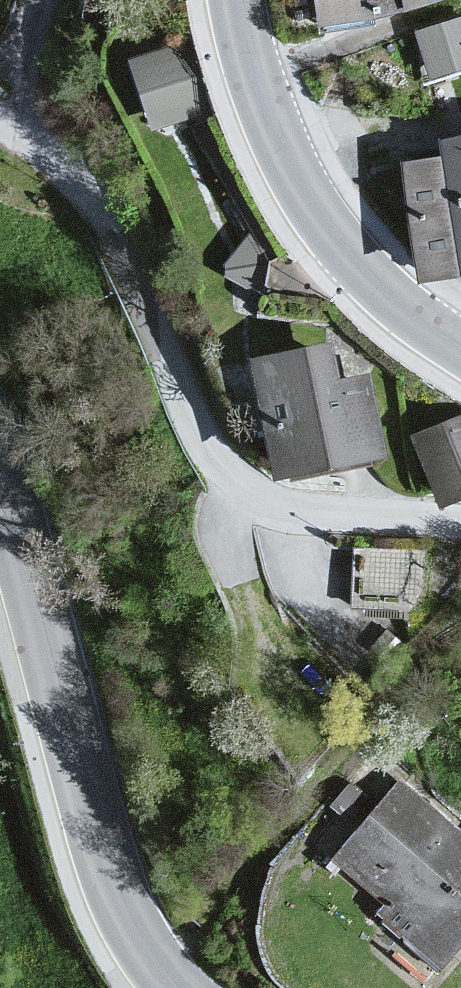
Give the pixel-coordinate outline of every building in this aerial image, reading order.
[(404,11),(401,0),(313,0),(317,27),(404,11)] [(404,11),(441,0),(401,0),(404,11)] [(415,32),(430,78),(460,68),(460,17),(415,32)] [(173,53),(129,67),(154,135),(199,119),(192,84),(173,53)] [(444,137),(446,155),(407,162),(423,272),(460,265),(460,133),(444,137)] [(332,344),(252,360),(276,477),(384,455),(368,375),(340,381),(332,344)] [(413,437),(440,504),(460,495),(460,418),(413,437)] [(432,549),(354,547),(352,610),(431,612),(432,549)] [(435,985),(460,953),(460,839),(397,784),(328,865),(405,933),(388,949),(435,985)]
